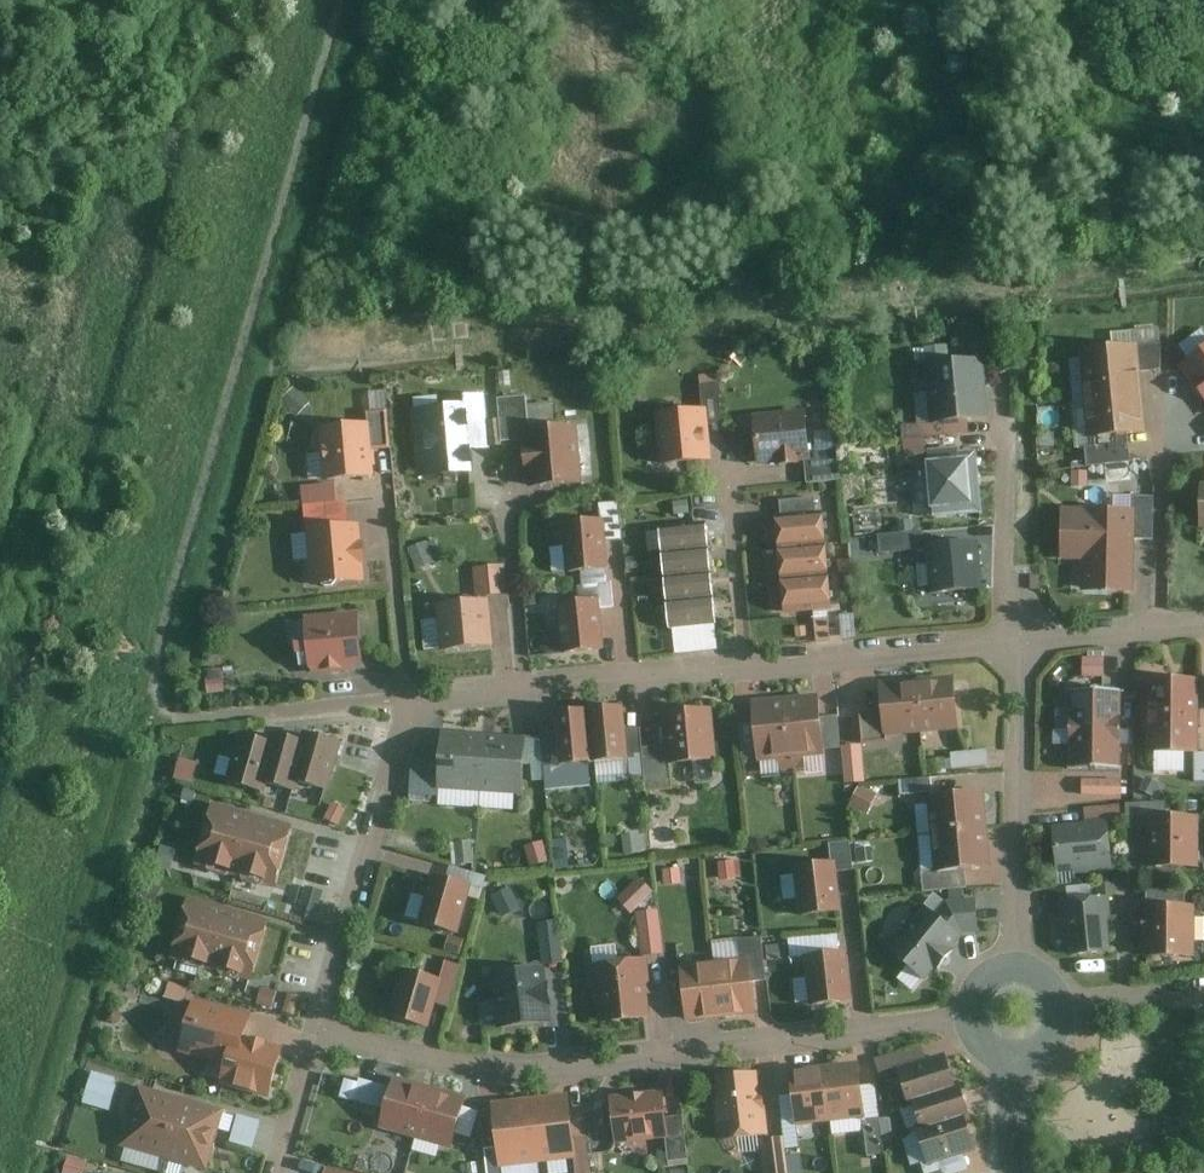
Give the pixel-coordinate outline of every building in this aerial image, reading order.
[(916,362),(925,361),(927,389),(915,390),(917,421),(920,421),(921,435),(924,434),(969,430),(968,417),(990,415),(990,414),(984,354),(950,357),(948,342),(924,344),(925,346),(914,347),(916,362)] [(1138,346),(1139,368),(1160,366),(1162,343),(1138,346)] [(1139,368),(1138,346),(1079,351),(1083,392),(1141,387),(1139,368)] [(1179,364),(1203,399),(1203,346),(1179,364)] [(723,366),(733,372),(741,356),(730,351),(723,366)] [(832,364),(833,373),(845,371),(844,363),(832,364)] [(499,385),(510,384),(508,368),(497,369),(499,385)] [(700,371),(701,384),(717,383),(716,370),(700,371)] [(280,397),(297,412),(309,400),(292,384),(280,397)] [(1145,429),(1141,387),(1083,392),(1086,434),(1093,434),(1128,430),(1145,429)] [(491,446),(490,442),(500,441),(496,395),(491,395),(493,416),(488,416),(485,391),(447,392),(448,402),(408,406),(415,475),(473,470),(471,448),(491,446)] [(522,424),(528,424),(525,392),(496,395),(500,438),(523,436),(522,424)] [(712,456),(707,404),(654,409),(659,461),(712,456)] [(362,407),(363,418),(316,422),(321,478),(372,474),(371,462),(375,462),(373,446),(389,445),(386,405),(362,407)] [(800,458),(804,457),(810,457),(809,443),(806,406),(752,411),(757,462),(775,460),(776,462),(800,459),(800,458)] [(576,420),(528,424),(522,424),(523,436),(523,439),(521,440),(523,470),(526,469),(527,484),(581,479),(576,420)] [(1130,458),(1128,430),(1093,434),(1094,443),(1086,444),(1088,462),(1130,458)] [(904,453),(926,451),(924,434),(921,435),(903,436),(904,453)] [(810,457),(804,457),(806,480),(840,477),(837,440),(809,443),(810,457)] [(926,455),(931,504),(933,503),(933,513),(982,509),(977,447),(958,448),(958,443),(927,446),(928,455),(926,455)] [(1072,484),(1088,484),(1089,468),(1072,468),(1072,484)] [(677,496),(678,510),(690,509),(688,495),(677,496)] [(780,498),(781,514),(816,511),(815,495),(780,498)] [(308,577),(309,583),(363,578),(362,559),(363,559),(361,537),(360,537),(358,520),(347,521),(345,498),(301,502),(306,556),(305,556),(307,577),(308,577)] [(603,517),(605,539),(621,537),(618,500),(602,501),(603,517)] [(1082,589),(1135,590),(1136,537),(1136,514),(1137,506),(1062,504),(1061,557),(1082,557),(1082,589)] [(826,541),(824,511),(816,511),(781,514),(774,515),(777,545),(826,541)] [(1155,514),(1136,514),(1136,537),(1154,537),(1155,514)] [(564,569),(607,565),(605,539),(603,517),(560,521),(564,569)] [(710,551),(708,526),(658,531),(661,556),(710,551)] [(880,550),(923,546),(921,527),(878,531),(880,550)] [(439,550),(433,537),(426,539),(426,538),(406,546),(415,567),(434,560),(432,553),(439,550)] [(930,592),(983,586),(978,537),(925,543),(930,592)] [(829,571),(826,541),(777,545),(780,576),(829,571)] [(713,576),(710,551),(661,556),(664,581),(713,576)] [(626,568),(639,566),(638,554),(625,555),(626,568)] [(838,558),(839,571),(850,570),(849,557),(838,558)] [(472,565),(475,594),(506,591),(503,562),(472,565)] [(832,607),(829,571),(780,576),(783,611),(832,607)] [(1031,573),(1031,587),(1040,587),(1040,573),(1031,573)] [(715,601),(713,576),(664,581),(666,606),(715,601)] [(612,604),(610,580),(597,581),(599,605),(612,604)] [(524,604),(539,602),(538,589),(523,590),(524,604)] [(434,601),(438,648),(492,643),(488,596),(434,601)] [(559,599),(563,650),(601,647),(596,596),(559,599)] [(718,626),(715,601),(666,606),(669,631),(678,630),(718,626)] [(301,613),(304,636),(290,637),(291,650),(295,649),(297,663),(306,662),(306,664),(308,664),(309,673),(351,669),(350,663),(361,662),(356,608),(301,613)] [(805,624),(795,625),(796,634),(806,633),(805,624)] [(718,626),(678,630),(680,649),(720,645),(718,626)] [(1083,655),(1083,675),(1105,675),(1105,655),(1083,655)] [(206,691),(222,690),(220,666),(204,667),(206,691)] [(1200,713),(1200,676),(1149,677),(1149,713),(1200,713)] [(922,728),(961,725),(957,677),(918,680),(922,728)] [(883,731),(922,728),(918,680),(879,683),(882,711),(883,731)] [(1123,729),(1122,687),(1067,688),(1068,729),(1123,729)] [(789,754),(822,752),(822,747),(819,716),(818,698),(785,700),(789,754)] [(756,757),(789,754),(785,700),(752,702),(756,757)] [(593,758),(627,755),(625,726),(622,701),(587,704),(593,758)] [(554,708),(556,729),(559,762),(591,759),(585,704),(554,708)] [(660,709),(664,743),(666,763),(717,758),(711,704),(660,709)] [(883,731),(882,711),(859,713),(862,742),(884,740),(883,731)] [(1200,749),(1200,713),(1149,713),(1149,749),(1200,749)] [(837,714),(819,716),(822,747),(839,746),(837,714)] [(625,726),(627,755),(629,774),(644,773),(641,745),(639,725),(625,726)] [(559,762),(556,729),(539,730),(544,785),(561,783),(559,762)] [(1122,769),(1123,729),(1068,729),(1068,769),(1122,769)] [(436,787),(480,791),(485,737),(441,734),(438,760),(436,787)] [(480,791),(524,795),(529,741),(485,737),(480,791)] [(263,787),(293,795),(296,785),(306,746),(276,738),(274,748),(263,787)] [(296,785),(323,792),(335,746),(308,739),(306,746),(296,785)] [(263,787),(274,748),(244,741),(232,788),(261,796),(263,787)] [(666,763),(664,743),(641,745),(644,773),(645,788),(669,786),(666,763)] [(862,747),(842,749),(845,781),(865,779),(862,747)] [(954,765),(989,763),(988,748),(953,750),(954,765)] [(1196,752),(1196,779),(1203,779),(1203,752),(1196,752)] [(172,777),(190,781),(196,761),(177,756),(172,777)] [(924,759),(926,773),(947,771),(945,756),(924,759)] [(436,787),(438,760),(413,757),(409,792),(435,794),(436,787)] [(1141,789),(1153,794),(1160,780),(1148,774),(1141,789)] [(898,778),(899,793),(932,790),(931,775),(898,778)] [(1123,794),(1123,777),(1083,777),(1083,793),(1123,794)] [(867,813),(878,793),(859,784),(849,804),(867,813)] [(179,797),(191,800),(194,789),(183,785),(179,797)] [(988,831),(984,795),(929,801),(933,837),(988,831)] [(1200,813),(1166,813),(1166,799),(1127,802),(1126,826),(1147,826),(1146,865),(1200,866),(1200,813)] [(205,867),(223,872),(225,871),(238,875),(239,877),(258,882),(260,881),(273,885),(291,823),(210,800),(192,862),(204,865),(205,867)] [(331,800),(323,817),(337,824),(345,807),(331,800)] [(1053,824),(1057,871),(1075,870),(1076,873),(1114,869),(1109,818),(1122,817),(1121,802),(1084,806),(1086,821),(1053,824)] [(649,829),(651,845),(675,842),(672,826),(649,829)] [(642,851),(642,850),(646,849),(644,834),(640,835),(639,830),(621,833),(624,853),(642,851)] [(992,867),(988,831),(933,837),(937,872),(965,870),(992,867)] [(452,864),(473,861),(470,839),(449,841),(452,864)] [(524,844),(530,865),(548,859),(542,839),(524,844)] [(829,842),(831,860),(836,859),(837,870),(853,868),(850,839),(829,842)] [(553,858),(554,868),(564,868),(563,857),(553,858)] [(477,863),(484,873),(490,868),(483,858),(477,863)] [(717,861),(719,879),(736,878),(734,859),(717,861)] [(842,909),(837,870),(836,859),(831,860),(792,864),(798,914),(842,909)] [(664,883),(681,882),(680,866),(662,868),(664,883)] [(965,870),(937,872),(922,873),(924,889),(966,886),(965,870)] [(456,932),(470,884),(430,872),(416,921),(456,932)] [(138,894),(154,902),(161,888),(145,880),(138,894)] [(1096,883),(1097,896),(1110,894),(1117,894),(1116,881),(1096,883)] [(305,884),(299,903),(309,906),(306,917),(318,920),(321,910),(315,908),(321,889),(305,884)] [(490,894),(501,916),(520,908),(510,886),(490,894)] [(641,889),(643,905),(658,903),(656,887),(641,889)] [(180,962),(199,967),(200,966),(214,969),(215,972),(233,977),(235,976),(249,979),(266,917),(185,894),(167,956),(179,960),(180,962)] [(1112,918),(1110,894),(1097,896),(1059,899),(1063,937),(1067,936),(1068,955),(1112,951),(1109,918),(1112,918)] [(925,979),(964,932),(979,931),(976,896),(946,899),(935,912),(924,903),(886,947),(925,979)] [(1143,903),(1143,955),(1196,955),(1196,903),(1143,903)] [(640,955),(663,952),(658,908),(635,911),(640,955)] [(536,921),(542,964),(562,961),(557,919),(536,921)] [(783,943),(766,945),(768,962),(785,961),(784,953),(813,950),(811,934),(782,937),(783,943)] [(808,1005),(852,1000),(846,949),(803,954),(808,1005)] [(594,997),(597,1023),(650,1017),(647,991),(651,990),(646,956),(587,963),(591,998),(594,997)] [(439,970),(442,971),(441,975),(453,978),(454,973),(459,975),(461,963),(442,958),(439,970)] [(496,1027),(550,1021),(548,1005),(550,1005),(547,980),(544,980),(542,964),(489,971),(496,1027)] [(722,1017),(757,1013),(750,965),(716,969),(722,1017)] [(386,1015),(426,1026),(441,978),(400,966),(386,1015)] [(687,1022),(722,1017),(716,969),(681,974),(687,1022)] [(167,980),(162,996),(182,1003),(187,986),(167,980)] [(269,1010),(277,985),(265,981),(263,989),(259,987),(253,1005),(269,1010)] [(284,991),(281,991),(279,1000),(281,1001),(279,1010),(293,1014),(298,994),(284,991)] [(175,1051),(221,1065),(216,1083),(266,1097),(281,1045),(242,1034),(248,1013),(190,997),(175,1051)] [(117,1020),(119,1014),(117,1008),(111,1006),(106,1009),(103,1014),(106,1020),(111,1022),(117,1020)] [(911,1103),(954,1091),(946,1061),(896,1075),(904,1105),(911,1103)] [(85,1086),(98,1094),(111,1074),(98,1065),(85,1086)] [(860,1065),(825,1069),(831,1122),(866,1118),(860,1065)] [(825,1069),(791,1073),(793,1095),(797,1126),(831,1122),(825,1069)] [(712,1098),(717,1140),(769,1134),(766,1106),(764,1106),(762,1095),(764,1095),(764,1091),(760,1091),(757,1070),(713,1075),(716,1096),(716,1097),(712,1098)] [(377,1128),(413,1138),(428,1085),(392,1075),(377,1128)] [(178,1096),(134,1084),(117,1145),(161,1158),(178,1096)] [(413,1138),(450,1148),(465,1095),(428,1085),(413,1138)] [(614,1143),(664,1138),(667,1161),(687,1159),(682,1115),(665,1117),(662,1089),(608,1095),(614,1143)] [(967,1122),(971,1121),(962,1089),(954,1091),(911,1103),(920,1135),(967,1122)] [(356,1133),(371,1137),(383,1094),(368,1090),(356,1133)] [(797,1126),(793,1095),(779,1097),(783,1136),(784,1143),(799,1142),(797,1126)] [(222,1108),(178,1096),(161,1158),(204,1170),(222,1108)] [(535,1162),(575,1158),(570,1101),(530,1105),(535,1162)] [(495,1166),(535,1162),(530,1105),(489,1108),(495,1166)] [(238,1112),(233,1141),(255,1145),(260,1116),(238,1112)] [(881,1137),(879,1120),(879,1118),(862,1120),(868,1172),(865,1172),(885,1172),(881,1137)] [(890,1118),(879,1120),(881,1137),(892,1136),(890,1118)] [(923,1163),(974,1149),(967,1122),(920,1135),(916,1136),(923,1163)] [(762,1172),(788,1172),(784,1143),(783,1136),(758,1139),(762,1172)] [(352,1152),(348,1169),(364,1172),(368,1155),(352,1152)] [(87,1161),(66,1155),(60,1172),(83,1172),(87,1161)]
